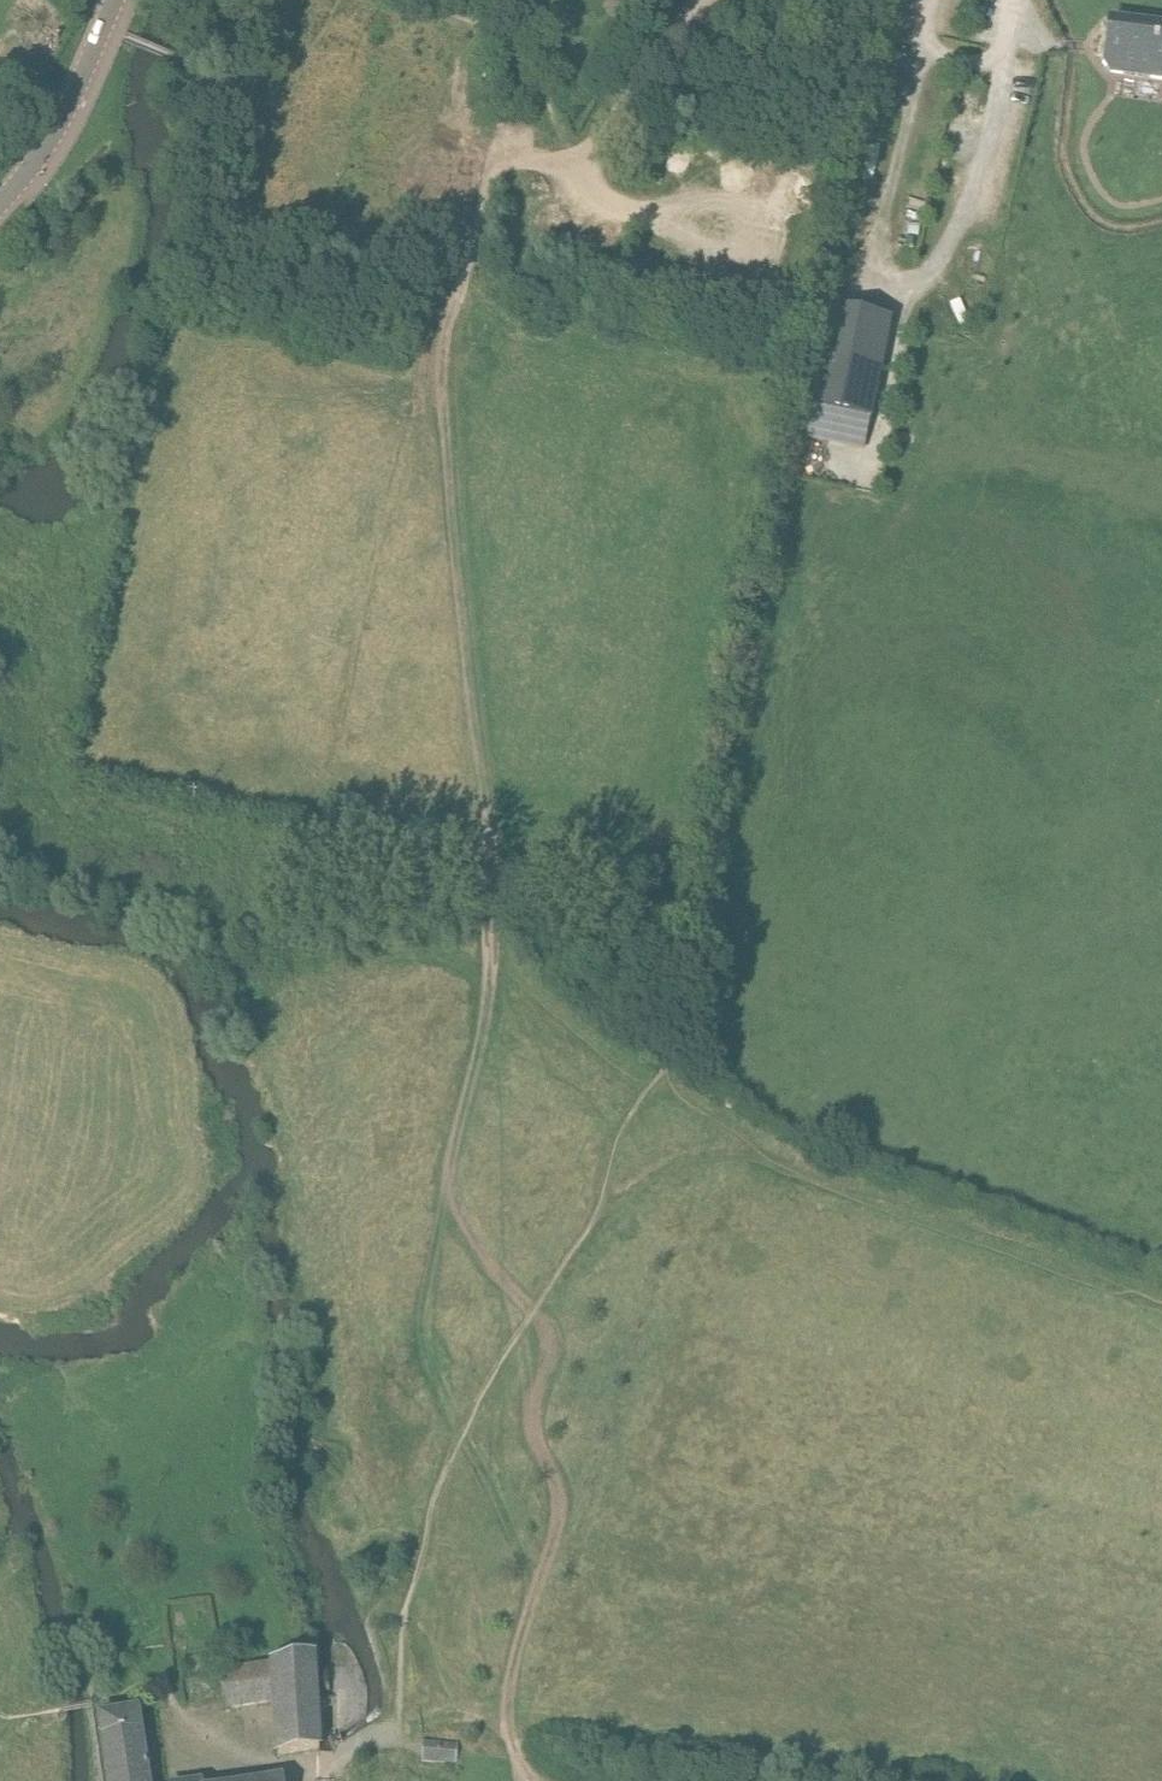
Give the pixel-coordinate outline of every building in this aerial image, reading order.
[(1103,46),(1101,61),(1111,73),(1161,80),(1161,31),(1107,23),(1103,46)] [(846,313),(843,316),(818,432),(869,442),(897,324),(846,313)] [(278,1754),(301,1752),(320,1752),(314,1656),(269,1660),(274,1705),(278,1754)] [(228,1709),(274,1705),(269,1660),(224,1664),(228,1709)] [(218,1687),(216,1675),(205,1677),(207,1689),(218,1687)] [(140,1706),(99,1713),(109,1780),(152,1780),(140,1706)] [(458,1744),(448,1743),(424,1743),(423,1761),(457,1763),(458,1744)]
